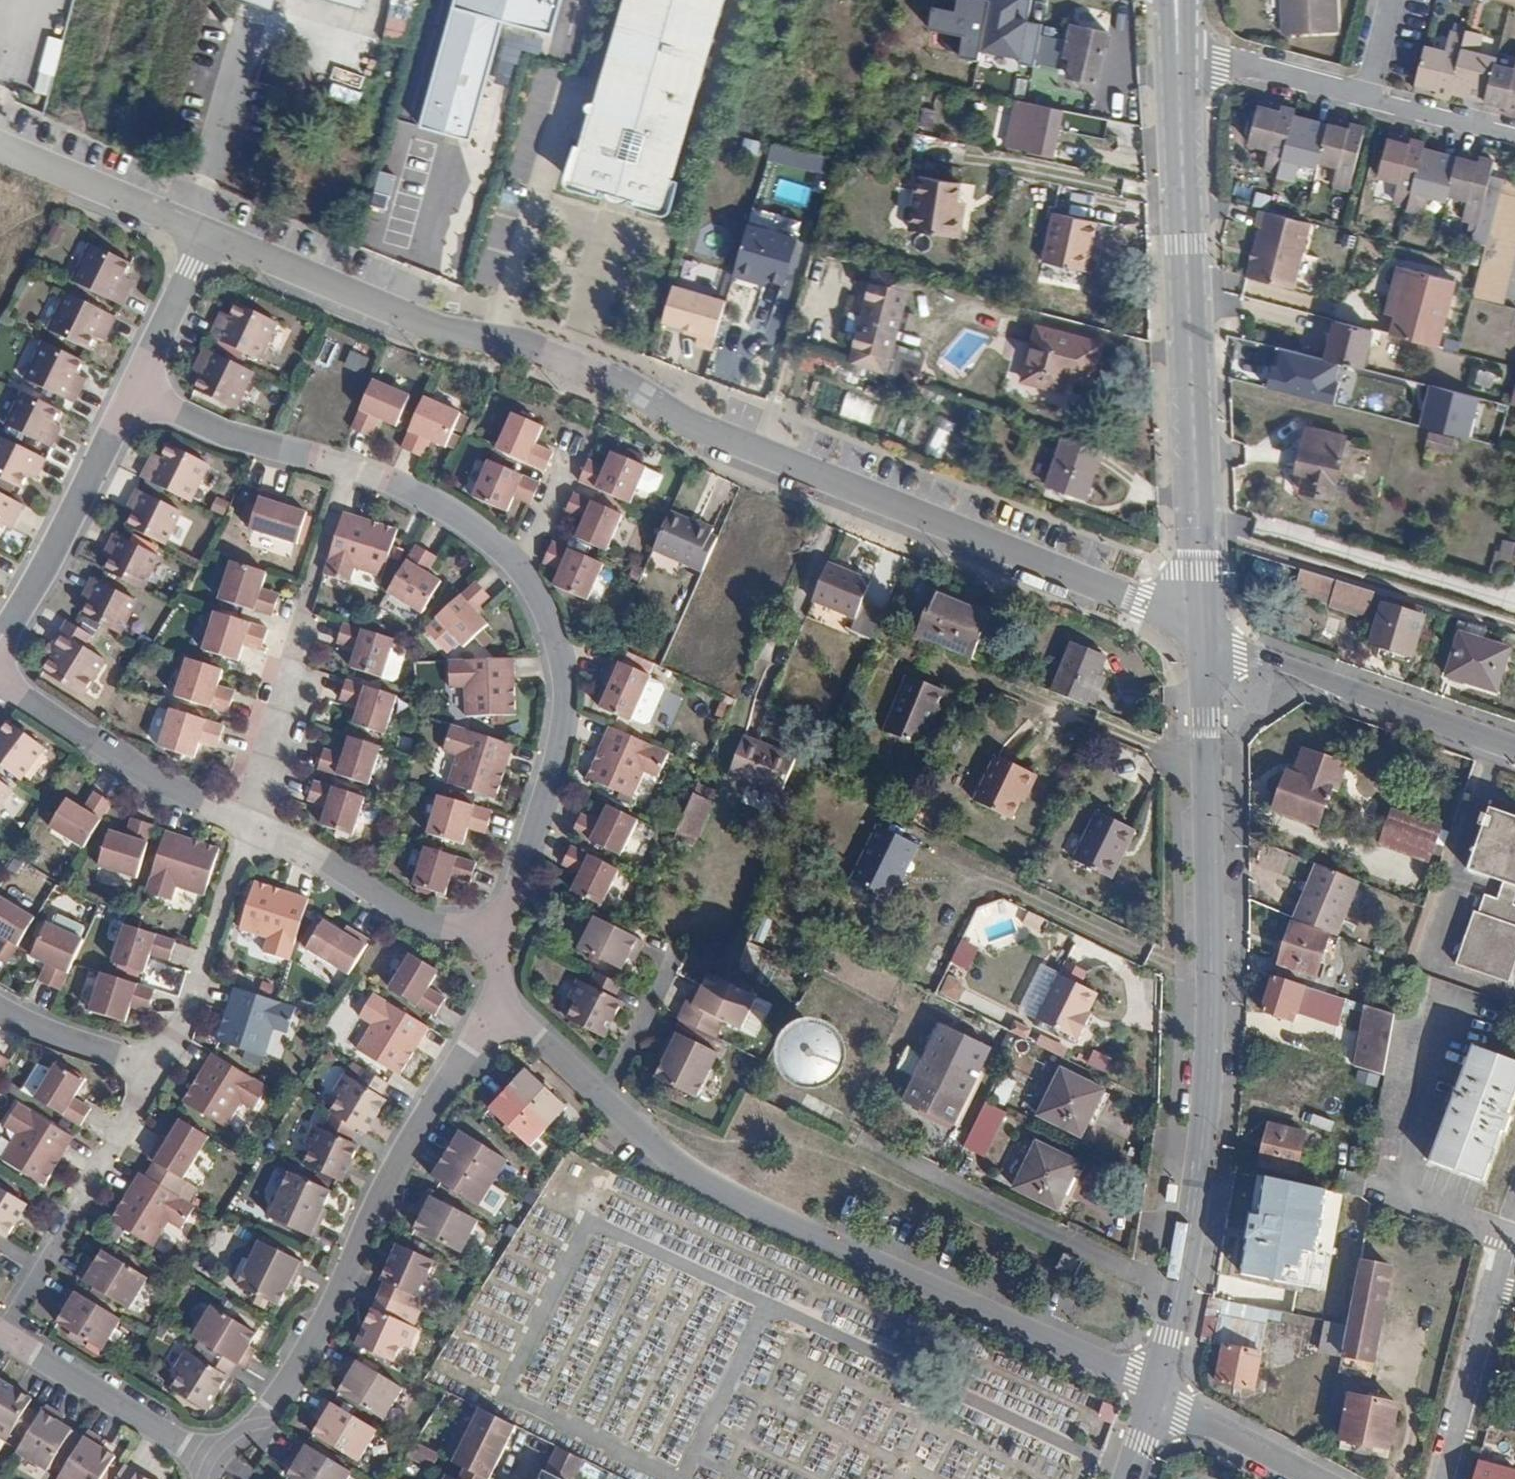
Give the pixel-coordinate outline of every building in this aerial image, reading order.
[(215,3),(272,20),(278,0),(216,0),(215,3)] [(367,0),(299,0),(362,19),(367,0)] [(476,143),(495,75),(502,78),(514,35),(557,47),(570,0),(470,0),(434,139),(465,147),(462,161),(484,167),(489,146),(476,143)] [(573,177),(669,208),(734,0),(630,0),(573,177)] [(1281,35),(1335,31),(1333,0),(1279,0),(1281,35)] [(1127,27),(1087,22),(1081,74),(1121,79),(1127,27)] [(1408,91),(1444,100),(1445,95),(1480,102),(1479,108),(1514,116),(1514,53),(1509,72),(1491,66),(1491,59),(1472,55),(1475,35),(1459,31),(1457,37),(1442,35),(1437,54),(1416,49),(1408,91)] [(52,94),(60,37),(46,35),(38,92),(52,94)] [(1060,103),(1014,94),(1006,137),(1052,146),(1060,103)] [(1290,115),(1251,105),(1241,148),(1263,153),(1258,174),(1273,178),(1271,184),(1288,188),(1293,168),(1314,173),(1315,166),(1334,170),(1330,192),(1347,196),(1362,131),(1325,123),(1324,127),(1289,120),(1290,115)] [(920,125),(933,128),(937,110),(923,107),(920,125)] [(1420,145),(1384,136),(1373,179),(1391,184),(1387,206),(1418,213),(1421,200),(1442,204),(1443,197),(1463,201),(1457,222),(1477,227),(1491,163),(1453,153),(1452,158),(1419,150),(1420,145)] [(825,176),(830,158),(774,142),(769,159),(825,176)] [(390,208),(395,172),(379,170),(374,205),(390,208)] [(915,214),(910,240),(961,250),(968,214),(958,212),(962,191),(907,180),(901,211),(915,214)] [(1472,301),(1503,308),(1514,258),(1514,186),(1500,183),(1472,301)] [(1110,212),(1061,205),(1052,261),(1101,268),(1110,212)] [(1296,291),(1314,226),(1275,216),(1272,232),(1277,233),(1264,283),(1296,291)] [(784,244),(742,234),(731,277),(774,287),(784,244)] [(85,247),(67,283),(115,307),(121,293),(109,287),(120,265),(85,247)] [(1439,349),(1456,284),(1404,271),(1399,293),(1403,294),(1394,337),(1439,349)] [(906,284),(872,276),(850,366),(884,374),(891,343),(906,284)] [(106,322),(61,299),(44,333),(81,352),(90,332),(99,336),(106,322)] [(721,313),(671,301),(659,351),(708,363),(721,313)] [(227,338),(221,351),(266,373),(284,339),(249,321),(238,344),(227,338)] [(1377,333),(1340,323),(1329,361),(1342,365),(1366,372),(1377,333)] [(1114,337),(1047,324),(1036,378),(1077,387),(1082,366),(1110,372),(1114,337)] [(891,343),(884,374),(920,387),(928,355),(891,343)] [(39,346),(21,383),(67,405),(73,393),(65,389),(75,364),(39,346)] [(1333,400),(1342,365),(1329,361),(1279,347),(1268,385),(1333,400)] [(261,387),(215,364),(208,378),(218,381),(206,408),(241,426),(261,387)] [(1470,437),(1479,398),(1430,386),(1422,425),(1470,437)] [(409,408),(370,391),(350,440),(366,447),(375,425),(397,433),(409,408)] [(870,425),(877,403),(846,393),(839,415),(870,425)] [(24,396),(7,428),(48,448),(55,434),(45,430),(53,410),(24,396)] [(457,418),(421,403),(401,452),(413,458),(420,440),(443,449),(457,418)] [(945,459),(959,424),(939,416),(924,450),(945,459)] [(502,427),(489,461),(535,483),(544,461),(535,456),(533,462),(519,456),(526,435),(502,427)] [(1333,497),(1348,440),(1310,430),(1300,467),(1310,470),(1305,490),(1333,497)] [(1104,444),(1066,431),(1048,481),(1085,495),(1104,444)] [(2,439),(0,443),(0,480),(15,487),(24,469),(37,475),(44,460),(2,439)] [(145,478),(139,491),(187,515),(205,478),(167,458),(154,482),(145,478)] [(581,476),(574,493),(628,515),(637,494),(653,502),(662,484),(613,460),(605,478),(608,480),(606,485),(581,476)] [(530,499),(478,476),(464,514),(494,527),(501,511),(494,508),(496,501),(524,515),(530,499)] [(0,492),(0,520),(4,512),(14,517),(20,502),(0,492)] [(619,522),(570,501),(561,520),(575,527),(577,522),(585,525),(575,549),(603,561),(619,522)] [(180,526),(134,502),(125,521),(136,526),(129,542),(162,561),(180,526)] [(240,550),(291,568),(301,537),(272,526),(273,518),(253,511),(240,550)] [(675,513),(659,552),(708,572),(724,533),(675,513)] [(386,551),(337,536),(319,595),(346,603),(352,587),(373,594),(386,551)] [(161,571),(117,548),(108,568),(118,573),(111,589),(143,606),(161,571)] [(599,575),(550,551),(544,565),(563,575),(561,583),(556,582),(551,597),(582,610),(599,575)] [(425,572),(411,563),(383,606),(419,630),(438,601),(424,590),(420,596),(413,592),(425,572)] [(886,583),(844,563),(826,601),(867,621),(886,583)] [(1381,591),(1341,580),(1334,603),(1374,615),(1381,591)] [(212,622),(265,640),(269,627),(243,617),(245,609),(255,611),(262,594),(226,581),(212,622)] [(135,618),(91,594),(83,608),(95,615),(87,630),(119,648),(135,618)] [(1394,595),(1377,641),(1398,647),(1418,654),(1431,616),(1427,615),(1429,606),(1394,595)] [(1010,624),(954,601),(936,643),(992,667),(1010,624)] [(482,619),(467,603),(431,636),(458,664),(480,644),(465,630),(470,624),(474,627),(482,619)] [(1514,650),(1494,643),(1498,626),(1467,617),(1462,634),(1466,635),(1453,673),(1477,681),(1500,690),(1514,650)] [(263,648),(210,632),(199,669),(235,680),(239,667),(232,665),(233,657),(258,664),(263,648)] [(91,648),(69,636),(55,662),(60,665),(49,684),(87,707),(106,675),(84,661),(91,648)] [(388,654),(340,641),(334,661),(355,667),(349,687),(376,694),(388,654)] [(1124,668),(1091,655),(1074,699),(1107,712),(1124,668)] [(633,724),(650,682),(647,680),(650,672),(618,659),(614,667),(602,663),(593,685),(606,689),(599,709),(633,724)] [(500,673),(441,677),(443,711),(456,710),(458,728),(503,725),(500,673)] [(171,714),(225,733),(232,714),(216,710),(214,716),(208,714),(217,686),(184,677),(171,714)] [(963,700),(927,684),(902,740),(938,756),(963,700)] [(374,707),(326,692),(322,708),(342,714),(339,734),(363,741),(374,707)] [(21,779),(42,750),(9,726),(0,738),(0,764),(21,779)] [(209,766),(215,743),(163,728),(152,765),(180,774),(185,754),(195,757),(194,762),(209,766)] [(667,757),(607,730),(587,774),(631,793),(637,776),(658,783),(667,757)] [(794,755),(745,736),(731,773),(780,792),(794,755)] [(508,757),(447,738),(439,768),(455,772),(449,791),(492,807),(508,757)] [(1290,773),(1332,788),(1342,792),(1350,763),(1305,745),(1290,773)] [(306,763),(302,780),(350,796),(362,760),(333,752),(326,774),(318,771),(319,766),(306,763)] [(1035,774),(995,754),(973,799),(1013,819),(1035,774)] [(1332,788),(1290,773),(1283,791),(1276,809),(1318,824),(1332,788)] [(0,779),(0,810),(15,789),(0,779)] [(83,849),(112,805),(92,792),(80,810),(64,800),(47,827),(83,849)] [(679,837),(700,843),(712,799),(691,793),(679,837)] [(345,808),(297,794),(292,815),(304,818),(306,814),(316,816),(310,837),(335,844),(345,808)] [(487,824),(430,806),(419,842),(455,853),(460,839),(454,838),(456,829),(484,837),(487,824)] [(1379,844),(1435,864),(1449,827),(1393,806),(1379,844)] [(1490,807),(1485,819),(1468,868),(1503,880),(1496,899),(1482,894),(1476,911),(1472,909),(1470,916),(1452,963),(1506,983),(1514,959),(1514,906),(1508,903),(1514,885),(1514,816),(1490,807)] [(581,817),(573,838),(620,859),(637,823),(611,810),(603,831),(593,829),(595,823),(581,817)] [(135,879),(158,824),(148,820),(140,838),(114,828),(99,864),(135,879)] [(1147,838),(1111,820),(1087,868),(1123,886),(1147,838)] [(214,845),(167,831),(148,894),(171,901),(175,887),(200,893),(214,845)] [(932,855),(894,836),(868,888),(906,907),(932,855)] [(614,873),(567,851),(561,869),(574,874),(576,868),(585,873),(574,894),(598,906),(614,873)] [(467,895),(474,875),(421,861),(411,895),(437,903),(443,884),(453,887),(453,891),(467,895)] [(1359,879),(1319,865),(1299,920),(1339,934),(1359,879)] [(245,929),(267,936),(262,951),(289,959),(308,899),(289,893),(290,889),(261,880),(245,929)] [(37,914),(5,895),(0,903),(0,932),(2,933),(0,936),(0,958),(7,962),(37,914)] [(954,964),(975,971),(989,932),(1012,940),(1023,911),(979,895),(954,964)] [(324,916),(305,945),(349,973),(372,939),(350,925),(347,930),(324,916)] [(638,941),(589,917),(575,946),(618,967),(624,951),(631,954),(638,941)] [(62,991),(86,934),(51,918),(34,956),(48,963),(39,981),(62,991)] [(170,961),(177,940),(127,923),(114,960),(143,970),(148,954),(170,961)] [(1336,936),(1294,923),(1280,964),(1316,976),(1327,942),(1334,944),(1336,936)] [(388,986),(437,1015),(447,998),(429,987),(439,971),(407,953),(388,986)] [(1102,996),(1042,967),(1020,1012),(1080,1041),(1102,996)] [(937,991),(956,1003),(968,985),(949,972),(937,991)] [(150,1011),(157,990),(103,974),(92,1010),(126,1022),(131,1007),(150,1011)] [(755,996),(710,974),(703,989),(695,986),(689,1002),(740,1027),(755,996)] [(613,996),(576,976),(565,995),(575,1001),(567,1017),(594,1032),(613,996)] [(1306,985),(1276,976),(1265,1014),(1287,1021),(1291,1010),(1298,1012),(1306,985)] [(290,1032),(298,1004),(232,985),(217,1041),(269,1055),(278,1028),(290,1032)] [(1338,994),(1320,989),(1312,1015),(1330,1020),(1338,994)] [(430,1027),(375,993),(360,1017),(374,1025),(357,1052),(399,1077),(430,1027)] [(1394,1012),(1365,1002),(1354,1061),(1383,1071),(1386,1054),(1394,1012)] [(845,1083),(851,1075),(855,1067),(855,1059),(853,1045),(845,1035),(837,1028),(824,1025),(809,1026),(797,1034),(789,1044),(787,1058),(788,1068),(791,1075),(796,1083),(808,1090),(821,1093),(836,1090),(845,1083)] [(719,1055),(677,1033),(668,1048),(672,1051),(660,1079),(697,1098),(719,1055)] [(959,1034),(934,1087),(972,1105),(997,1052),(959,1034)] [(1463,1077),(1432,1158),(1484,1177),(1501,1132),(1506,1134),(1513,1116),(1508,1114),(1514,1097),(1514,1096),(1514,1062),(1488,1052),(1475,1047),(1463,1077)] [(1094,1049),(1087,1063),(1105,1072),(1112,1057),(1094,1049)] [(12,1056),(4,1050),(0,1057),(0,1076),(12,1056)] [(269,1087),(211,1055),(184,1101),(226,1128),(246,1099),(261,1106),(269,1087)] [(368,1133),(392,1092),(346,1065),(332,1089),(341,1095),(331,1111),(358,1127),(368,1133)] [(36,1097),(82,1126),(90,1112),(72,1101),(82,1083),(55,1066),(36,1097)] [(1111,1094),(1068,1074),(1048,1119),(1091,1138),(1111,1094)] [(527,1078),(509,1097),(549,1135),(567,1117),(527,1078)] [(549,1135),(509,1097),(488,1119),(528,1157),(549,1135)] [(71,1139),(14,1105),(1,1128),(15,1138),(3,1158),(44,1183),(62,1156),(59,1149),(66,1149),(71,1139)] [(305,1145),(299,1154),(335,1176),(354,1145),(349,1142),(358,1127),(331,1111),(328,1110),(319,1125),(312,1120),(299,1141),(305,1145)] [(208,1135),(180,1117),(168,1137),(160,1132),(146,1155),(153,1159),(144,1174),(187,1201),(197,1185),(185,1177),(208,1135)] [(1306,1129),(1271,1123),(1264,1162),(1299,1168),(1306,1129)] [(461,1143),(446,1169),(491,1194),(506,1169),(461,1143)] [(1086,1163),(1044,1145),(1024,1191),(1066,1209),(1086,1163)] [(491,1194),(446,1169),(434,1191),(478,1216),(491,1194)] [(187,1201),(144,1174),(133,1190),(129,1188),(113,1213),(158,1242),(171,1221),(180,1227),(193,1205),(187,1201)] [(324,1192),(290,1176),(271,1217),(311,1236),(318,1220),(312,1217),(324,1192)] [(1333,1192),(1261,1179),(1249,1237),(1245,1273),(1316,1293),(1333,1192)] [(6,1238),(29,1203),(0,1186),(0,1234),(6,1238)] [(477,1233),(423,1206),(416,1220),(424,1224),(414,1242),(459,1266),(477,1233)] [(308,1267),(267,1245),(243,1291),(278,1309),(295,1278),(300,1281),(308,1267)] [(86,1264),(79,1277),(131,1307),(150,1275),(106,1247),(95,1268),(86,1264)] [(1,1265),(9,1254),(0,1248),(0,1265),(1,1265)] [(1390,1256),(1359,1251),(1341,1360),(1372,1365),(1390,1256)] [(434,1287),(428,1285),(433,1273),(399,1257),(395,1268),(389,1266),(377,1290),(384,1293),(378,1307),(404,1319),(410,1306),(422,1312),(434,1287)] [(122,1318),(71,1287),(63,1299),(71,1305),(58,1324),(102,1351),(122,1318)] [(1244,1301),(1213,1297),(1205,1340),(1221,1343),(1227,1308),(1243,1309),(1244,1301)] [(389,1373),(396,1355),(404,1358),(415,1332),(401,1326),(404,1319),(378,1307),(355,1358),(389,1373)] [(195,1337),(246,1370),(254,1356),(245,1350),(255,1335),(213,1308),(195,1337)] [(1264,1352),(1224,1346),(1218,1384),(1258,1390),(1264,1352)] [(209,1412),(235,1369),(213,1356),(208,1363),(189,1351),(177,1371),(183,1375),(174,1390),(209,1412)] [(410,1403),(359,1375),(350,1391),(356,1395),(347,1410),(391,1436),(410,1403)] [(14,1432),(31,1442),(45,1417),(29,1407),(32,1401),(1,1382),(0,1383),(0,1437),(8,1442),(14,1432)] [(1399,1410),(1352,1403),(1346,1438),(1393,1446),(1399,1410)] [(60,1414),(50,1408),(45,1417),(31,1442),(22,1457),(48,1472),(71,1433),(55,1423),(60,1414)] [(384,1446),(334,1417),(324,1434),(331,1438),(326,1449),(366,1475),(384,1446)] [(479,1419),(454,1472),(464,1478),(493,1478),(513,1436),(479,1419)] [(64,1478),(103,1478),(114,1458),(97,1449),(104,1438),(91,1431),(64,1478)] [(414,1443),(402,1462),(432,1476),(441,1456),(414,1443)] [(310,1457),(305,1467),(312,1471),(309,1478),(347,1478),(310,1457)] [(555,1457),(544,1478),(577,1478),(581,1470),(555,1457)] [(1480,1465),(1476,1478),(1514,1478),(1514,1474),(1480,1465)] [(126,1466),(119,1478),(149,1478),(126,1466)]
